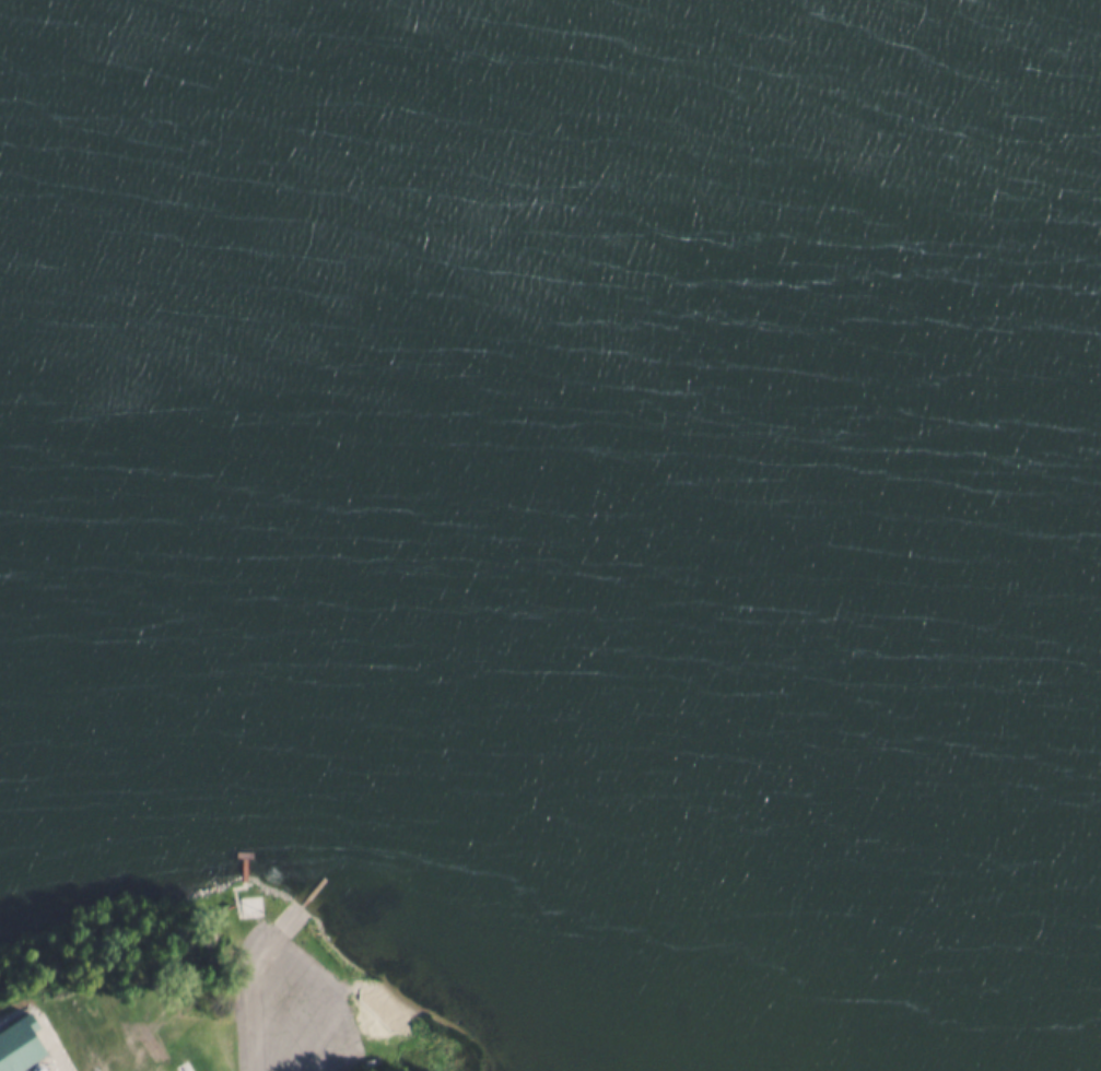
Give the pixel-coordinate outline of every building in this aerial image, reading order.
[(12,1069),(13,1070),(0,1070),(0,1025),(23,1010),(33,1025),(27,1029),(40,1050),(12,1069)] [(56,1045),(70,1070),(44,1070),(36,1057),(56,1045)] [(185,1063),(173,1069),(168,1060),(145,1070),(189,1070),(185,1063)]
